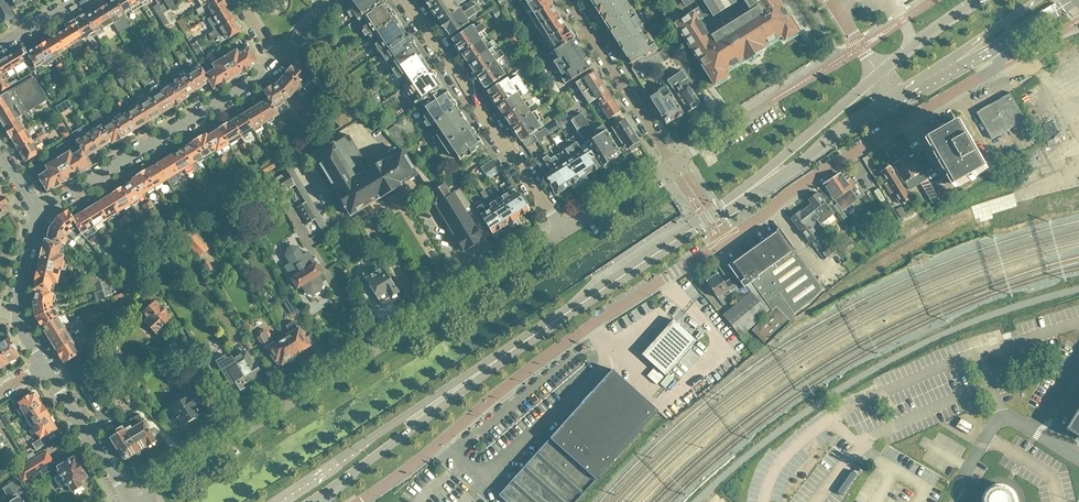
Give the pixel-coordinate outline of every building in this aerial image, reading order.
[(1,0),(0,0),(0,15),(4,22),(12,17),(1,0)] [(96,8),(97,10),(103,19),(108,16),(113,24),(119,33),(123,31),(122,29),(130,24),(124,15),(115,0),(114,0),(103,7),(101,5),(96,8)] [(124,15),(131,10),(132,12),(139,8),(143,6),(139,0),(134,0),(132,1),(131,0),(115,0),(124,15)] [(175,6),(172,0),(166,4),(169,9),(175,6)] [(227,6),(223,0),(212,0),(202,6),(196,10),(199,14),(208,9),(212,15),(212,16),(227,6)] [(383,0),(351,0),(352,1),(357,8),(352,11),(357,19),(383,1),(384,1),(383,0)] [(431,7),(441,21),(459,8),(458,5),(466,0),(442,0),(431,7)] [(469,22),(467,19),(481,10),(477,4),(474,6),(471,0),(459,8),(441,21),(450,35),(469,22)] [(551,4),(548,0),(531,0),(523,5),(530,17),(551,4)] [(588,1),(591,5),(593,5),(594,6),(600,15),(623,0),(588,0),(588,1)] [(642,25),(653,18),(648,11),(642,15),(641,13),(637,16),(631,8),(630,8),(624,0),(623,0),(600,15),(605,23),(605,24),(605,25),(605,27),(606,30),(609,31),(611,32),(611,33),(611,32),(622,49),(622,50),(621,53),(624,58),(627,58),(631,63),(644,55),(645,57),(656,50),(652,43),(653,42),(642,25)] [(690,4),(694,1),(698,7),(691,11),(692,13),(675,24),(714,85),(727,76),(724,71),(744,59),(745,60),(749,57),(750,59),(758,54),(757,52),(762,49),(761,48),(781,36),(784,41),(798,32),(778,0),(687,0),(690,4)] [(396,15),(393,11),(390,10),(389,10),(383,1),(357,19),(348,25),(351,29),(362,21),(366,27),(364,28),(369,36),(395,19),(395,18),(396,15)] [(170,25),(163,13),(158,4),(153,7),(167,32),(173,28),(170,25)] [(530,17),(537,28),(558,15),(551,4),(530,17)] [(235,18),(227,6),(212,16),(212,15),(209,17),(216,29),(217,29),(235,18)] [(496,17),(503,12),(499,7),(492,11),(496,17)] [(169,9),(163,13),(170,25),(176,21),(175,18),(177,17),(174,11),(171,12),(169,9)] [(97,10),(86,17),(95,32),(97,37),(105,32),(104,29),(110,26),(113,24),(108,16),(103,19),(97,10)] [(147,19),(152,16),(149,10),(143,13),(147,19)] [(545,40),(565,27),(558,15),(537,28),(545,40)] [(86,17),(68,28),(73,37),(79,33),(84,41),(88,39),(87,37),(95,32),(86,17)] [(223,33),(227,39),(242,30),(235,18),(217,29),(216,29),(214,30),(214,31),(208,34),(212,40),(223,33)] [(177,22),(184,33),(189,30),(182,19),(177,22)] [(406,35),(395,19),(369,36),(371,38),(373,37),(378,44),(376,45),(381,53),(409,34),(408,34),(406,35)] [(474,29),(471,26),(453,38),(461,51),(480,38),(486,33),(484,30),(485,29),(482,24),(474,29)] [(552,52),(573,39),(565,27),(545,40),(551,49),(552,52)] [(68,28),(56,35),(65,50),(72,46),(73,48),(84,41),(79,33),(73,37),(68,28)] [(391,68),(393,70),(418,53),(418,52),(417,52),(412,44),(414,43),(409,34),(381,53),(386,61),(388,60),(393,67),(391,68)] [(56,35),(38,46),(43,55),(50,51),(55,59),(59,57),(58,55),(65,50),(56,35)] [(470,64),(488,51),(494,47),(496,45),(493,40),(485,45),(480,38),(461,51),(469,63),(470,64)] [(582,54),(579,48),(573,39),(552,52),(551,53),(547,55),(551,62),(552,64),(554,62),(558,69),(582,54)] [(184,51),(189,48),(184,40),(179,43),(184,51)] [(653,67),(663,61),(682,49),(676,40),(644,61),(643,59),(632,66),(632,70),(635,74),(639,72),(642,76),(654,69),(653,67)] [(204,53),(197,41),(191,45),(198,57),(204,53)] [(312,43),(307,50),(317,61),(323,55),(312,43)] [(125,44),(121,46),(124,51),(124,50),(128,55),(131,53),(125,44)] [(38,46),(27,53),(30,59),(32,63),(33,64),(36,68),(43,64),(44,66),(55,59),(50,51),(43,55),(38,46)] [(154,47),(142,54),(147,61),(151,59),(153,63),(161,58),(154,47)] [(496,61),(503,56),(500,51),(498,52),(494,47),(488,51),(470,64),(477,75),(496,62),(496,61)] [(22,48),(6,57),(14,69),(25,62),(28,66),(32,63),(30,59),(27,53),(24,49),(22,48)] [(239,54),(238,51),(235,51),(225,57),(237,77),(243,73),(251,68),(250,67),(258,62),(249,48),(239,54)] [(424,62),(418,53),(393,70),(398,78),(400,77),(404,84),(403,85),(404,87),(429,70),(424,62)] [(142,54),(132,60),(138,70),(148,64),(142,54)] [(565,84),(591,67),(585,58),(582,54),(558,69),(561,74),(559,75),(565,84)] [(3,75),(13,69),(14,69),(6,57),(0,61),(0,75),(3,75)] [(237,77),(225,57),(214,64),(213,66),(215,69),(205,75),(209,83),(209,82),(214,90),(222,85),(222,86),(230,81),(237,77)] [(122,67),(127,75),(135,70),(130,62),(122,67)] [(301,85),(310,74),(297,62),(293,65),(286,72),(287,73),(301,85)] [(477,75),(486,88),(509,72),(505,65),(500,68),(496,62),(477,75)] [(28,66),(27,66),(31,73),(34,71),(36,70),(36,68),(33,64),(32,63),(28,66)] [(200,66),(196,68),(193,63),(184,68),(188,74),(188,73),(198,90),(209,83),(205,75),(200,66)] [(198,90),(188,73),(188,74),(184,68),(173,75),(176,80),(175,81),(176,83),(186,99),(191,96),(189,95),(197,90),(198,90)] [(118,70),(113,72),(117,80),(122,77),(118,70)] [(347,77),(342,70),(338,73),(342,80),(347,77)] [(441,87),(435,79),(436,79),(435,78),(436,75),(433,70),(430,70),(429,70),(404,87),(409,95),(411,94),(416,101),(414,102),(416,105),(441,87)] [(541,72),(555,95),(559,92),(545,70),(541,72)] [(700,104),(685,80),(687,79),(682,70),(667,80),(688,112),(696,107),(695,107),(700,104)] [(607,92),(594,71),(575,83),(588,103),(596,99),(607,92)] [(301,85),(287,73),(277,83),(291,96),(301,85)] [(10,86),(3,75),(0,75),(0,92),(10,86)] [(47,100),(33,76),(0,96),(0,121),(4,127),(18,118),(24,114),(30,111),(47,100)] [(488,91),(497,104),(519,89),(517,85),(521,82),(517,77),(510,82),(507,78),(488,91)] [(186,99),(176,83),(164,90),(174,107),(182,102),(186,99)] [(277,83),(273,86),(273,85),(264,91),(268,99),(274,107),(289,98),(291,96),(277,83)] [(355,96),(363,91),(364,90),(359,84),(347,92),(352,98),(355,96)] [(161,114),(173,107),(174,107),(164,90),(161,85),(149,93),(152,98),(161,114)] [(682,113),(665,86),(658,91),(658,94),(650,99),(666,123),(674,118),(677,119),(681,116),(682,114),(682,113)] [(519,89),(497,104),(505,116),(531,98),(532,98),(528,93),(524,96),(519,89)] [(454,100),(451,100),(444,90),(436,96),(436,95),(429,100),(430,100),(422,105),(428,113),(423,116),(430,127),(433,124),(435,123),(457,109),(456,108),(457,105),(454,100)] [(358,101),(367,96),(363,91),(355,96),(358,101)] [(620,112),(607,92),(596,99),(609,119),(612,117),(620,112)] [(1027,119),(1012,92),(977,112),(993,139),(1027,119)] [(369,94),(367,96),(358,101),(367,113),(377,106),(369,94)] [(151,98),(139,105),(149,122),(161,114),(152,98),(151,98)] [(535,103),(535,104),(531,98),(505,116),(513,128),(535,113),(534,112),(539,109),(535,103)] [(274,107),(268,99),(256,106),(266,122),(279,115),(274,107)] [(308,114),(299,101),(294,104),(302,118),(308,114)] [(149,122),(139,105),(137,102),(125,109),(127,113),(137,129),(149,122)] [(60,114),(67,110),(62,103),(56,107),(60,114)] [(331,117),(340,108),(336,104),(326,112),(331,117)] [(244,114),(254,130),(266,122),(256,106),(244,114)] [(335,122),(344,113),(340,108),(331,117),(335,122)] [(469,127),(457,109),(435,123),(441,132),(436,136),(442,145),(469,127)] [(99,111),(94,114),(98,121),(103,118),(99,111)] [(396,120),(391,112),(380,120),(385,128),(396,120)] [(115,120),(124,137),(137,129),(127,113),(115,120)] [(338,126),(348,117),(344,113),(335,122),(338,126)] [(540,128),(541,128),(552,121),(550,117),(541,123),(539,120),(540,120),(535,113),(513,128),(521,140),(540,128)] [(620,153),(610,137),(606,131),(603,126),(593,132),(581,113),(570,120),(576,128),(579,133),(600,166),(602,165),(604,167),(605,168),(609,166),(609,163),(608,162),(610,160),(620,153)] [(98,121),(94,114),(90,117),(94,123),(98,121)] [(254,130),(244,114),(232,121),(242,137),(254,130)] [(616,122),(612,117),(609,119),(601,124),(603,126),(606,131),(615,125),(614,123),(616,122)] [(25,129),(18,118),(4,127),(11,138),(25,129)] [(624,119),(615,125),(606,131),(610,137),(614,135),(620,145),(622,143),(627,150),(630,148),(631,150),(638,146),(636,143),(639,141),(624,119)] [(124,137),(115,120),(102,128),(112,144),(116,142),(124,137)] [(277,123),(280,129),(285,126),(282,120),(277,123)] [(242,137),(232,121),(227,124),(227,123),(219,128),(229,145),(242,137)] [(989,169),(976,145),(962,122),(933,139),(960,186),(989,169)] [(430,127),(425,130),(427,133),(435,127),(433,124),(430,127)] [(98,150),(89,134),(84,125),(72,133),(82,150),(87,157),(98,150)] [(112,144),(102,128),(101,126),(89,134),(98,150),(107,145),(108,147),(112,144)] [(481,145),(475,136),(476,133),(473,128),(470,128),(469,127),(442,145),(449,154),(454,151),(459,160),(467,155),(474,151),(474,150),(481,145)] [(229,145),(219,128),(219,129),(218,129),(217,128),(206,134),(216,150),(217,152),(229,145)] [(264,131),(268,136),(273,133),(269,128),(264,131)] [(32,141),(25,129),(11,138),(18,150),(32,141)] [(67,129),(60,133),(64,138),(70,134),(67,129)] [(542,139),(548,135),(544,129),(534,135),(535,137),(539,143),(543,140),(542,139)] [(46,149),(41,140),(46,137),(44,133),(38,137),(32,141),(18,150),(25,162),(46,149)] [(568,140),(571,145),(589,173),(600,166),(579,133),(568,140)] [(204,158),(216,150),(206,134),(202,137),(201,137),(200,137),(198,137),(194,139),(195,141),(193,141),(193,142),(194,142),(204,158)] [(403,134),(395,139),(401,146),(408,141),(403,134)] [(380,198),(401,186),(400,184),(417,175),(406,157),(402,150),(384,161),(383,159),(365,171),(360,162),(363,159),(348,135),(314,156),(338,195),(337,196),(344,208),(345,207),(350,216),(380,198)] [(539,143),(535,137),(534,135),(533,135),(523,142),(526,148),(533,143),(536,149),(541,146),(539,143)] [(194,142),(193,142),(182,149),(191,165),(204,158),(194,142)] [(240,145),(244,151),(248,148),(245,143),(240,145)] [(586,175),(589,173),(571,145),(560,152),(581,184),(589,179),(586,175)] [(191,165),(182,149),(170,157),(179,173),(191,165)] [(84,169),(92,164),(87,157),(82,150),(72,156),(71,153),(68,153),(57,159),(69,179),(76,175),(76,174),(84,169)] [(581,184),(560,152),(554,156),(550,159),(567,187),(570,185),(573,189),(581,184)] [(224,155),(220,158),(224,164),(228,161),(224,155)] [(567,187),(550,159),(548,155),(543,159),(545,163),(539,167),(556,194),(567,187)] [(40,157),(30,163),(38,176),(48,170),(46,168),(40,157)] [(179,173),(170,157),(157,164),(167,180),(179,173)] [(434,184),(408,157),(406,157),(417,175),(418,174),(430,193),(437,188),(434,183),(434,184)] [(917,162),(912,165),(907,157),(900,161),(899,160),(896,162),(896,164),(894,165),(909,189),(927,178),(917,162)] [(224,164),(220,158),(216,160),(220,166),(224,164)] [(69,179),(57,159),(47,166),(46,168),(48,170),(38,176),(47,191),(54,187),(55,187),(63,182),(63,183),(69,179)] [(276,167),(272,159),(263,165),(268,172),(276,167)] [(485,173),(498,165),(493,159),(481,167),(485,173)] [(167,180),(157,164),(145,171),(155,187),(167,180)] [(910,198),(890,166),(889,167),(887,164),(880,169),(881,171),(881,172),(887,183),(885,184),(890,193),(893,191),(901,203),(910,198)] [(155,187),(145,171),(145,172),(145,171),(136,176),(136,177),(133,179),(143,195),(155,188),(155,187)] [(261,171),(250,178),(252,181),(263,174),(261,171)] [(295,185),(287,171),(269,182),(277,196),(295,185)] [(857,200),(850,189),(854,186),(848,177),(844,180),(840,174),(824,184),(833,199),(834,199),(837,204),(838,206),(842,210),(857,200)] [(237,184),(240,189),(252,182),(252,181),(250,178),(249,177),(237,184)] [(128,184),(122,188),(131,204),(144,197),(143,195),(133,179),(127,182),(128,184)] [(490,236),(460,189),(451,195),(450,194),(443,184),(442,185),(439,180),(434,183),(437,188),(430,193),(433,198),(432,198),(432,200),(433,202),(434,203),(435,204),(436,206),(456,238),(455,238),(463,251),(464,251),(464,252),(483,241),(483,240),(490,236)] [(216,195),(223,190),(218,183),(211,187),(216,195)] [(228,197),(240,189),(237,184),(236,183),(224,190),(228,197)] [(924,188),(933,202),(939,199),(931,185),(924,188)] [(506,194),(501,197),(516,219),(529,211),(514,188),(513,189),(512,186),(504,191),(506,194)] [(122,188),(121,188),(113,193),(113,194),(109,196),(119,212),(131,204),(122,188)] [(878,189),(873,192),(881,203),(885,200),(878,189)] [(484,190),(481,192),(489,204),(494,201),(491,197),(490,198),(484,190)] [(837,211),(834,208),(833,206),(830,203),(827,205),(817,193),(808,200),(811,203),(809,205),(819,218),(816,220),(823,229),(827,225),(824,221),(837,211)] [(119,212),(109,196),(97,203),(107,219),(119,212)] [(504,227),(508,224),(510,228),(511,227),(512,228),(517,224),(517,223),(518,223),(516,219),(501,197),(494,201),(489,204),(504,227)] [(212,198),(200,205),(204,211),(215,204),(212,198)] [(151,199),(146,202),(152,211),(156,209),(151,199)] [(833,199),(829,202),(830,203),(833,206),(834,208),(837,211),(844,219),(846,217),(842,210),(838,206),(837,204),(834,199),(833,199)] [(152,211),(146,202),(142,205),(148,214),(152,211)] [(315,219),(305,202),(298,206),(307,223),(315,219)] [(107,219),(97,203),(85,211),(94,227),(95,227),(107,219)] [(477,208),(493,234),(504,227),(489,204),(484,208),(482,205),(477,208)] [(823,229),(816,220),(819,218),(809,205),(800,213),(800,212),(791,219),(792,219),(789,221),(795,229),(798,226),(810,242),(818,235),(817,235),(819,234),(818,232),(821,230),(823,229)] [(902,219),(906,216),(900,207),(896,209),(902,219)] [(77,227),(72,216),(68,210),(60,215),(60,216),(57,217),(53,223),(69,234),(70,231),(71,231),(73,234),(75,234),(80,232),(77,227)] [(77,227),(80,232),(82,235),(94,227),(85,211),(80,214),(77,213),(72,216),(77,227)] [(127,214),(122,217),(126,223),(130,220),(127,214)] [(126,223),(122,217),(118,220),(121,226),(126,223)] [(49,228),(47,240),(61,244),(65,245),(67,236),(69,234),(53,223),(49,228)] [(176,232),(197,254),(204,248),(184,227),(176,232)] [(823,288),(780,228),(728,266),(744,287),(746,285),(751,291),(749,293),(752,292),(761,305),(762,304),(768,312),(769,312),(778,304),(789,317),(810,302),(823,288)] [(843,253),(853,245),(848,238),(838,246),(843,253)] [(59,255),(61,244),(47,240),(45,240),(43,248),(42,248),(40,258),(39,257),(38,265),(61,270),(64,258),(62,256),(59,255)] [(320,273),(308,252),(303,255),(298,247),(292,246),(286,250),(284,256),(285,258),(281,261),(297,287),(301,285),(306,293),(312,295),(319,290),(321,284),(316,276),(320,273)] [(829,249),(824,254),(827,257),(832,253),(829,249)] [(123,260),(129,257),(126,251),(120,255),(123,260)] [(57,283),(65,285),(66,278),(59,277),(61,270),(38,265),(36,272),(37,272),(35,281),(36,281),(33,290),(35,291),(50,294),(52,283),(56,284),(57,283)] [(398,292),(383,268),(376,272),(373,267),(363,274),(381,303),(398,292)] [(737,291),(729,279),(724,283),(718,273),(716,275),(714,275),(709,278),(708,280),(706,281),(717,297),(724,293),(725,295),(733,290),(735,292),(737,291)] [(87,285),(102,281),(102,280),(87,276),(87,285)] [(98,292),(110,288),(108,281),(95,285),(98,292)] [(97,300),(115,294),(113,288),(106,290),(95,294),(97,300)] [(52,303),(54,295),(50,294),(35,291),(33,303),(34,309),(52,306),(52,303)] [(752,292),(749,293),(723,315),(740,336),(768,312),(762,304),(761,305),(752,292)] [(124,311),(133,303),(131,297),(119,305),(124,311)] [(298,311),(289,297),(283,301),(292,315),(298,311)] [(172,318),(166,313),(167,312),(161,306),(156,301),(140,316),(158,335),(164,330),(161,328),(172,318)] [(767,344),(791,321),(788,318),(789,317),(778,304),(769,312),(769,313),(752,329),(767,344)] [(52,306),(34,309),(35,317),(36,319),(40,327),(41,327),(57,317),(53,310),(52,307),(52,306)] [(80,320),(79,317),(67,323),(62,315),(61,316),(61,314),(57,317),(41,327),(49,339),(64,329),(70,326),(80,320)] [(642,354),(655,366),(665,375),(696,341),(672,319),(671,321),(671,322),(648,348),(642,354)] [(71,328),(82,323),(80,320),(70,326),(71,328)] [(307,348),(307,347),(309,346),(303,336),(304,334),(302,330),(299,330),(299,329),(298,329),(294,321),(286,326),(290,333),(283,337),(283,338),(294,355),(301,350),(303,351),(307,348)] [(72,341),(64,329),(49,339),(56,351),(72,342),(72,341)] [(294,355),(283,338),(276,342),(268,330),(263,329),(258,332),(257,336),(265,349),(267,348),(278,366),(288,360),(290,362),(294,359),(294,357),(295,356),(294,355)] [(10,338),(0,344),(0,349),(8,362),(20,355),(10,338)] [(249,339),(244,342),(248,349),(253,346),(249,339)] [(72,342),(56,351),(56,352),(61,359),(64,363),(76,356),(79,353),(72,342)] [(173,359),(163,348),(157,353),(167,364),(173,359)] [(0,349),(0,368),(9,363),(8,362),(0,349)] [(97,362),(91,358),(84,352),(74,361),(85,372),(97,362)] [(254,363),(252,364),(245,352),(233,360),(246,382),(253,378),(255,382),(263,377),(254,363)] [(246,382),(233,360),(231,357),(226,360),(224,357),(217,361),(211,353),(204,358),(213,373),(217,370),(234,398),(250,388),(246,382)] [(654,367),(647,375),(657,384),(664,376),(654,367)] [(658,410),(624,380),(622,378),(623,378),(612,369),(610,371),(611,373),(592,394),(591,392),(581,403),(583,404),(570,419),(568,418),(498,495),(506,501),(575,501),(595,480),(608,466),(613,460),(614,460),(658,410)] [(132,396),(122,387),(117,392),(127,401),(132,396)] [(200,414),(200,412),(203,410),(199,405),(201,404),(193,392),(192,393),(188,388),(179,393),(183,399),(175,404),(174,402),(173,402),(171,402),(169,403),(169,404),(169,406),(169,407),(167,408),(178,426),(181,424),(182,425),(200,414)] [(24,415),(41,404),(34,392),(29,395),(29,394),(21,399),(22,399),(17,402),(13,405),(20,417),(24,415)] [(49,413),(48,410),(46,410),(42,403),(41,404),(24,415),(27,419),(26,420),(30,428),(32,427),(49,416),(50,416),(49,414),(49,413)] [(155,436),(156,433),(153,429),(150,429),(148,430),(147,428),(149,427),(145,421),(143,422),(139,415),(137,416),(135,412),(123,419),(125,424),(124,425),(140,450),(155,441),(153,438),(155,436)] [(1068,429),(1078,436),(1078,412),(1068,429)] [(1,416),(7,425),(11,422),(6,413),(1,416)] [(52,431),(56,428),(49,416),(32,427),(36,434),(37,434),(39,439),(32,443),(36,450),(48,443),(43,436),(44,436),(45,436),(52,432),(52,431)] [(971,431),(975,426),(962,418),(959,423),(958,423),(958,424),(957,426),(969,434),(971,431),(971,432),(972,431),(971,431)] [(10,424),(5,428),(12,438),(17,435),(10,424)] [(140,450),(124,425),(116,429),(114,426),(106,431),(124,461),(140,450)] [(65,442),(61,436),(53,441),(56,447),(65,442)] [(23,481),(54,462),(47,451),(16,470),(23,481)] [(6,469),(24,458),(21,452),(3,463),(6,469)] [(87,478),(83,471),(84,470),(79,462),(78,462),(74,456),(57,467),(60,472),(59,472),(60,473),(55,476),(63,489),(68,486),(69,487),(72,492),(74,491),(74,492),(77,492),(81,490),(82,487),(81,486),(83,485),(80,482),(87,478)] [(19,494),(25,490),(18,479),(3,488),(12,501),(11,501),(23,501),(19,494)] [(1015,498),(1014,496),(1014,495),(1013,493),(1012,492),(1011,491),(1009,490),(1007,489),(1006,488),(1005,488),(1003,487),(1001,487),(1000,487),(998,487),(996,488),(994,489),(992,490),(991,491),(990,492),(989,493),(989,494),(988,495),(987,497),(986,498),(986,499),(986,501),(1016,501),(1015,498)]
